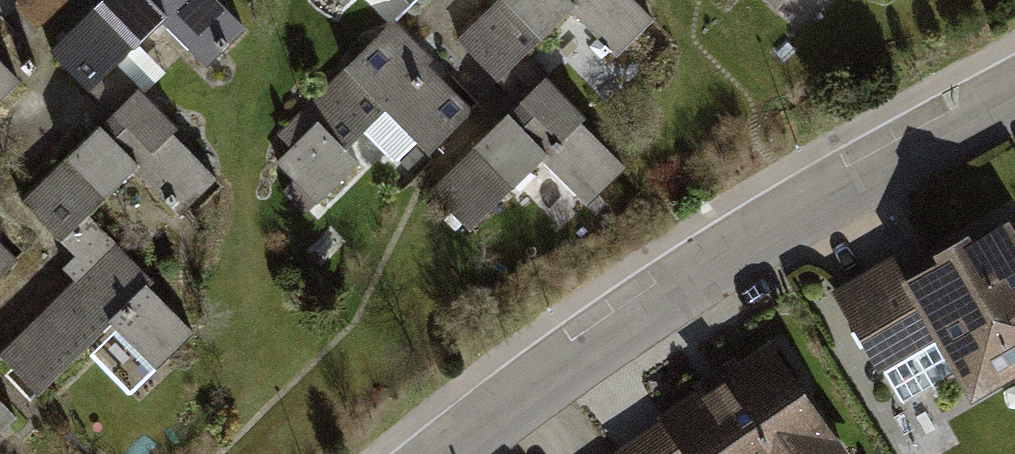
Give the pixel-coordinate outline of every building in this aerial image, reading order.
[(246,28),(219,0),(105,0),(54,48),(99,95),(124,71),(172,27),(207,65),(246,28)] [(391,24),(417,0),(368,0),(391,24)] [(635,0),(491,0),(449,38),(491,86),(526,55),(572,13),(612,59),(654,21),(635,0)] [(779,17),(796,0),(762,0),(779,17)] [(472,112),(411,47),(382,74),(364,55),(276,135),(292,152),(279,164),(314,202),(357,163),(347,153),(370,132),(407,172),(472,112)] [(27,82),(0,54),(0,108),(27,82)] [(626,166),(526,55),(491,86),(516,114),(433,188),(468,227),(543,159),(584,204),(626,166)] [(221,174),(124,71),(99,95),(85,108),(102,126),(27,197),(66,238),(91,214),(138,171),(179,214),(221,174)] [(832,284),(898,399),(954,367),(965,387),(1014,359),(1014,245),(995,210),(903,263),(895,248),(832,284)] [(91,214),(66,238),(85,259),(0,339),(0,352),(42,396),(112,330),(156,376),(202,333),(91,214)] [(0,254),(0,273),(10,264),(0,254)] [(616,449),(609,453),(842,453),(766,345),(616,449)] [(13,415),(0,401),(0,427),(13,415)]
